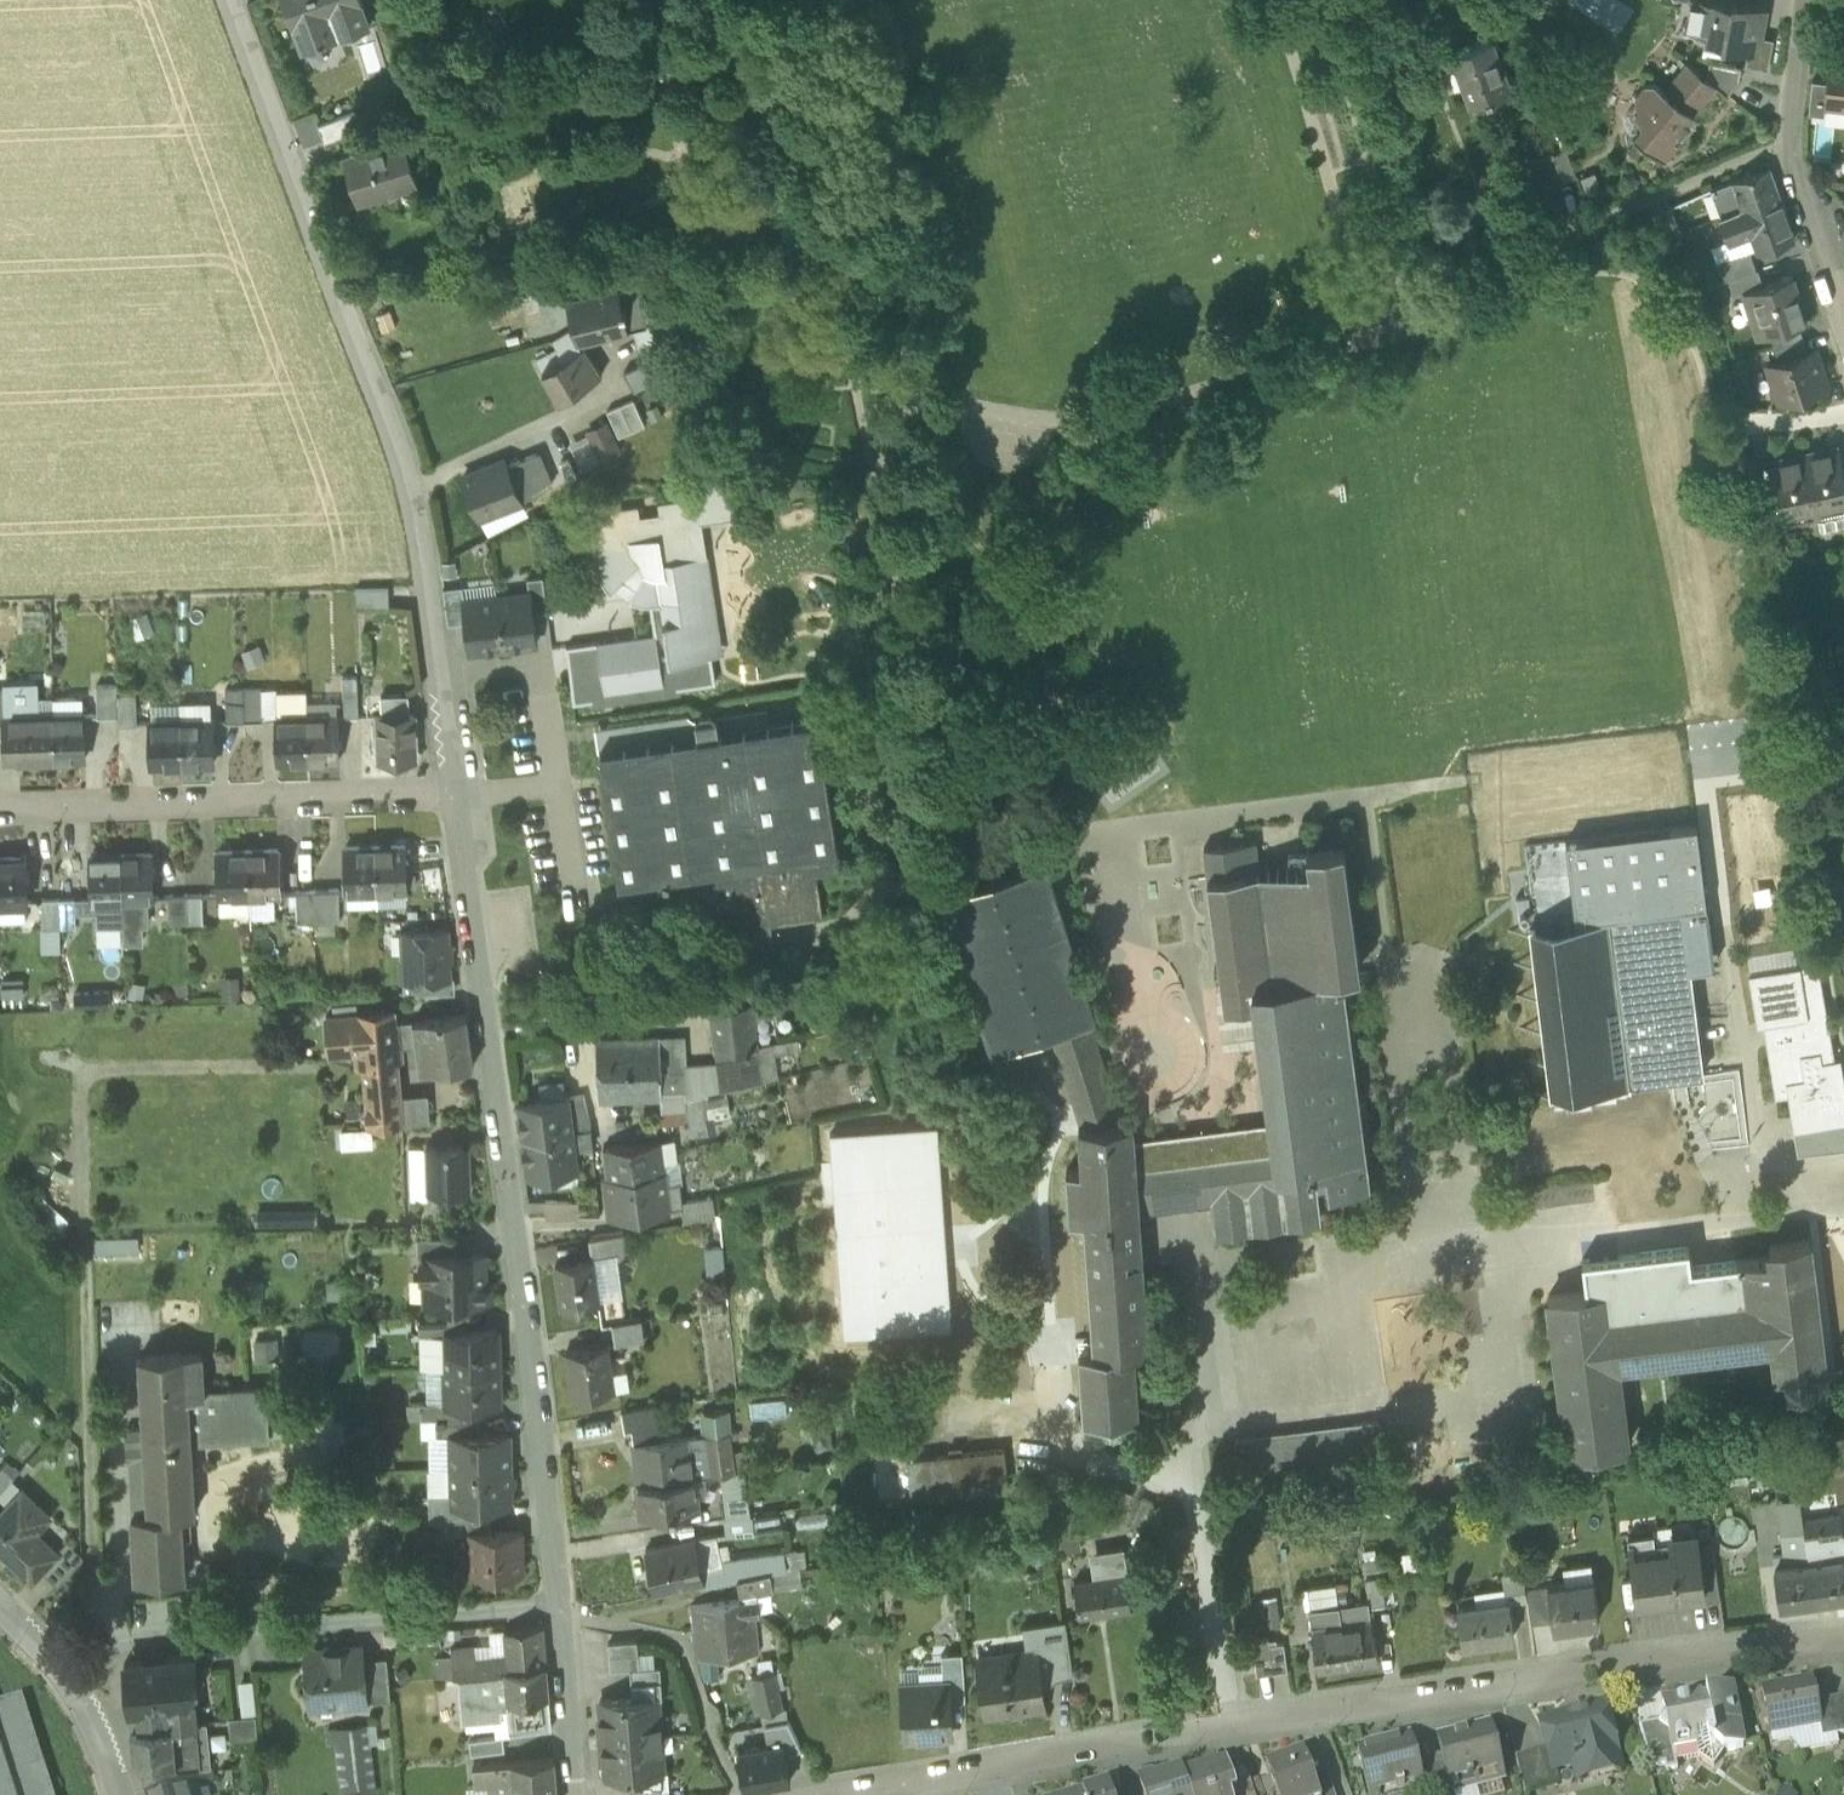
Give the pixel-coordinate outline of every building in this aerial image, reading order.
[(319,45),(370,27),(360,0),(283,0),(302,52),(305,51),(304,48),(318,43),(319,45)] [(1756,53),(1759,35),(1764,7),(1731,0),(1731,2),(1718,0),(1717,0),(1713,0),(1711,0),(1691,0),(1691,1),(1686,30),(1705,33),(1704,39),(1721,42),(1720,46),(1746,51),(1756,53)] [(1773,38),(1759,35),(1756,53),(1746,51),(1744,65),(1767,69),(1773,38)] [(1452,51),(1470,101),(1511,86),(1504,67),(1502,67),(1491,36),(1452,51)] [(1843,106),(1843,55),(1829,54),(1826,82),(1824,104),(1825,104),(1843,106)] [(1715,85),(1727,95),(1739,80),(1742,64),(1708,58),(1705,75),(1716,84),(1715,85)] [(1659,154),(1664,158),(1677,141),(1678,141),(1676,139),(1676,140),(1673,137),(1676,133),(1682,132),(1690,123),(1689,117),(1715,85),(1716,84),(1705,75),(1687,60),(1671,80),(1675,84),(1666,95),(1664,94),(1664,90),(1663,90),(1653,82),(1645,83),(1635,95),(1636,103),(1640,106),(1636,112),(1628,112),(1624,118),(1625,125),(1630,129),(1637,129),(1636,130),(1653,144),(1653,143),(1654,149),(1660,154),(1659,154)] [(1808,113),(1824,115),(1825,104),(1824,104),(1826,82),(1811,80),(1808,113)] [(355,113),(318,126),(325,144),(361,130),(355,113)] [(378,125),(383,141),(414,132),(408,113),(378,125)] [(357,201),(357,203),(418,184),(405,142),(345,160),(346,162),(349,161),(361,199),(357,201)] [(1566,149),(1552,154),(1562,182),(1576,177),(1577,177),(1567,149),(1566,149)] [(1515,163),(1526,195),(1562,182),(1552,154),(1551,150),(1515,163)] [(1830,163),(1828,177),(1843,179),(1843,164),(1830,163)] [(1716,198),(1721,213),(1778,190),(1769,167),(1710,189),(1712,193),(1715,198),(1716,198)] [(1605,197),(1596,171),(1581,177),(1590,203),(1605,197)] [(1795,239),(1778,190),(1721,213),(1722,214),(1720,215),(1729,240),(1731,239),(1749,232),(1755,248),(1756,253),(1795,239)] [(1750,250),(1755,248),(1749,232),(1731,239),(1736,254),(1750,250)] [(1731,239),(1729,240),(1710,245),(1716,260),(1736,254),(1731,239)] [(1716,260),(1724,281),(1729,280),(1756,271),(1750,250),(1736,254),(1716,260)] [(1729,280),(1733,297),(1745,293),(1750,291),(1750,289),(1763,285),(1758,271),(1756,271),(1729,280)] [(1752,315),(1759,337),(1770,334),(1799,324),(1806,322),(1791,276),(1763,285),(1750,289),(1750,291),(1758,313),(1752,315)] [(620,289),(628,328),(632,328),(646,324),(640,296),(662,291),(660,281),(632,287),(620,289)] [(568,300),(575,329),(579,345),(629,332),(628,328),(620,289),(568,300)] [(640,296),(646,324),(669,319),(662,291),(640,296)] [(1745,293),(1752,315),(1758,313),(1750,291),(1745,293)] [(396,330),(390,313),(375,318),(381,335),(396,330)] [(530,317),(537,344),(551,341),(545,314),(530,317)] [(674,349),(669,319),(646,324),(632,328),(643,363),(652,359),(674,349)] [(1770,334),(1775,348),(1803,338),(1799,324),(1770,334)] [(582,349),(579,345),(575,329),(553,342),(558,349),(564,357),(543,373),(562,399),(600,371),(583,349),(582,349)] [(1808,352),(1803,338),(1775,348),(1779,361),(1808,352)] [(564,357),(558,349),(536,361),(543,373),(564,357)] [(674,349),(652,359),(661,377),(664,383),(679,376),(674,349)] [(1771,380),(1778,400),(1827,384),(1816,349),(1808,352),(1779,361),(1767,365),(1767,368),(1773,366),(1777,378),(1771,380)] [(625,371),(634,389),(661,377),(652,359),(643,363),(625,371)] [(1767,368),(1771,380),(1777,378),(1773,366),(1767,368)] [(614,424),(620,438),(646,427),(635,401),(609,412),(614,424)] [(590,434),(601,459),(620,451),(608,426),(590,434)] [(602,463),(601,459),(590,434),(570,443),(583,471),(602,463)] [(1804,453),(1769,461),(1776,494),(1780,513),(1815,506),(1843,500),(1843,474),(1838,446),(1804,453)] [(507,467),(522,503),(552,486),(538,454),(507,467)] [(463,479),(479,520),(502,511),(505,503),(518,498),(520,504),(522,503),(507,467),(505,462),(463,479)] [(701,495),(698,496),(700,512),(690,525),(695,557),(703,556),(707,556),(702,521),(741,515),(735,479),(698,477),(701,495)] [(1760,497),(1768,534),(1784,530),(1782,523),(1780,513),(1776,494),(1760,497)] [(661,605),(669,662),(712,656),(712,655),(718,654),(713,626),(712,621),(709,616),(705,610),(702,591),(704,586),(705,580),(705,575),(703,556),(695,557),(690,525),(700,512),(698,496),(658,502),(660,513),(640,516),(638,505),(591,513),(596,546),(592,547),(593,556),(596,567),(600,576),(606,586),(611,591),(623,579),(625,580),(633,586),(635,587),(630,599),(638,602),(650,605),(661,605)] [(505,503),(502,511),(520,504),(518,498),(505,503)] [(1818,515),(1843,510),(1843,500),(1815,506),(1818,515)] [(1780,513),(1782,523),(1818,515),(1815,506),(1780,513)] [(1818,515),(1820,528),(1843,523),(1843,510),(1818,515)] [(709,556),(707,556),(703,556),(705,575),(705,580),(704,586),(702,591),(705,610),(709,616),(712,621),(713,626),(718,654),(724,653),(709,556)] [(531,594),(533,615),(547,613),(543,578),(527,580),(529,594),(531,594)] [(495,583),(463,587),(465,602),(497,598),(495,583)] [(444,590),(449,626),(466,623),(463,603),(465,602),(463,587),(444,590)] [(355,590),(356,608),(390,607),(390,589),(355,590)] [(529,594),(497,598),(503,649),(537,644),(533,615),(531,594),(529,594)] [(470,653),(503,649),(497,598),(465,602),(463,603),(466,623),(470,653)] [(650,605),(655,633),(566,647),(573,704),(716,682),(712,656),(669,662),(661,605),(650,605)] [(147,612),(127,620),(134,640),(155,633),(147,612)] [(260,645),(242,653),(250,670),(268,662),(260,645)] [(343,678),(344,717),(358,717),(357,677),(343,678)] [(98,717),(117,716),(117,693),(116,684),(97,684),(98,717)] [(4,689),(5,716),(40,714),(39,697),(39,687),(4,689)] [(262,687),(243,688),(244,720),(263,719),(262,689),(262,687)] [(228,720),(244,720),(243,688),(227,689),(228,720)] [(277,718),(277,692),(277,689),(262,689),(263,719),(277,718)] [(307,691),(277,692),(277,718),(308,717),(307,702),(307,691)] [(117,693),(117,716),(118,726),(138,725),(137,693),(117,693)] [(383,715),(410,715),(410,694),(382,695),(382,697),(383,715)] [(53,697),(39,697),(40,714),(53,714),(53,698),(53,697)] [(84,697),(53,698),(53,714),(53,715),(84,714),(84,697)] [(383,715),(382,697),(366,697),(367,716),(379,716),(383,715)] [(338,701),(307,702),(308,717),(338,716),(338,701)] [(211,703),(180,704),(181,721),(212,720),(211,703)] [(152,704),(152,722),(181,721),(180,704),(152,704)] [(619,882),(645,878),(839,849),(819,719),(720,734),(717,717),(711,713),(699,715),(695,721),(698,737),(599,752),(598,752),(619,882)] [(53,714),(40,714),(5,716),(5,738),(6,755),(6,762),(55,760),(53,715),(53,714)] [(84,714),(53,715),(55,760),(85,759),(84,714)] [(415,758),(414,715),(410,715),(383,715),(379,716),(380,759),(415,758)] [(338,716),(308,717),(309,762),(340,761),(338,716)] [(309,762),(308,717),(277,718),(279,762),(309,762)] [(598,742),(599,752),(698,737),(695,721),(693,721),(688,717),(607,729),(608,740),(598,742)] [(212,720),(181,721),(182,766),(213,765),(212,720)] [(152,767),(182,766),(181,721),(152,722),(151,722),(152,767)] [(596,731),(598,742),(608,740),(607,729),(596,731)] [(1569,872),(1575,921),(1680,909),(1702,906),(1704,906),(1694,826),(1565,842),(1569,872)] [(1204,848),(1207,876),(1259,870),(1256,841),(1204,848)] [(1221,984),(1222,987),(1259,982),(1261,1002),(1255,1003),(1260,1042),(1270,1120),(1273,1143),(1253,1146),(1204,1152),(1209,1190),(1215,1189),(1216,1198),(1210,1198),(1211,1200),(1214,1229),(1321,1216),(1317,1188),(1370,1181),(1365,1146),(1371,1145),(1364,1096),(1359,1097),(1350,1031),(1356,1030),(1349,981),(1338,982),(1337,972),(1334,956),(1359,953),(1344,844),(1306,848),(1309,864),(1259,870),(1207,876),(1221,984)] [(406,845),(376,846),(377,891),(408,891),(406,845)] [(348,892),(377,891),(376,846),(346,847),(347,892),(348,892)] [(279,849),(249,851),(250,895),(276,895),(280,894),(279,849)] [(842,871),(839,849),(645,878),(648,900),(695,893),(702,935),(754,927),(771,924),(823,916),(817,874),(842,871)] [(220,896),(250,895),(249,851),(218,851),(220,896)] [(122,854),(123,899),(147,899),(154,898),(152,853),(122,854)] [(99,900),(123,899),(122,854),(91,856),(93,897),(93,901),(99,900)] [(0,858),(0,903),(26,903),(25,858),(0,858)] [(945,893),(994,1048),(1052,1030),(1075,1023),(1094,1017),(1045,862),(945,893)] [(1528,906),(1529,917),(1530,927),(1575,921),(1569,872),(1559,873),(1560,883),(1525,888),(1528,906)] [(1770,886),(1753,889),(1756,906),(1773,902),(1770,886)] [(299,921),(315,921),(313,889),(298,889),(299,921)] [(339,889),(313,889),(315,921),(335,921),(339,921),(339,889)] [(378,906),(377,891),(348,892),(348,907),(378,906)] [(377,891),(378,906),(408,905),(408,891),(377,891)] [(171,923),(188,923),(187,893),(170,894),(171,923)] [(202,893),(187,893),(188,923),(203,922),(202,893)] [(250,895),(220,896),(220,913),(251,912),(250,895)] [(250,895),(251,912),(251,917),(277,916),(276,895),(250,895)] [(75,897),(60,898),(61,927),(76,927),(76,913),(75,897)] [(93,897),(75,897),(76,913),(99,912),(99,900),(93,901),(93,897)] [(43,928),(61,927),(60,898),(42,898),(43,928)] [(123,899),(99,900),(99,912),(100,924),(122,923),(124,923),(123,899)] [(148,924),(147,899),(123,899),(124,923),(125,942),(142,941),(142,924),(148,924)] [(0,903),(0,921),(27,920),(26,903),(0,903)] [(1529,917),(1528,906),(1518,907),(1520,918),(1529,917)] [(1680,909),(1686,958),(1708,955),(1702,906),(1680,909)] [(1704,906),(1702,906),(1708,955),(1686,958),(1687,968),(1712,965),(1705,906),(1704,906)] [(1700,1072),(1687,968),(1686,958),(1680,909),(1575,921),(1530,927),(1550,1090),(1599,1084),(1630,1081),(1657,1077),(1665,1076),(1663,1061),(1682,1059),(1684,1074),(1700,1072)] [(335,921),(315,921),(315,935),(336,934),(335,921)] [(772,931),(771,924),(754,927),(755,934),(772,931)] [(61,927),(43,928),(41,928),(43,952),(61,951),(61,927)] [(405,979),(405,981),(425,980),(449,979),(447,931),(403,933),(404,962),(401,962),(402,979),(405,979)] [(1745,951),(1748,971),(1800,962),(1797,943),(1745,951)] [(1361,969),(1359,953),(1334,956),(1337,972),(1361,969)] [(1818,959),(1800,962),(1805,989),(1822,986),(1818,959)] [(1792,1127),(1843,1119),(1843,1087),(1839,1056),(1833,1057),(1822,986),(1805,989),(1800,962),(1748,971),(1756,1023),(1762,1022),(1774,1095),(1786,1093),(1792,1127)] [(240,976),(222,976),(223,1000),(241,1000),(240,976)] [(425,980),(425,994),(455,993),(454,979),(449,979),(425,980)] [(425,980),(405,981),(406,995),(425,994),(425,980)] [(1224,1007),(1255,1003),(1261,1002),(1259,982),(1222,987),(1224,1007)] [(750,1004),(752,1020),(777,1016),(772,983),(747,987),(750,1004)] [(1222,987),(1221,984),(1217,984),(1225,1046),(1260,1042),(1255,1003),(1224,1007),(1222,987)] [(710,992),(712,1010),(750,1004),(747,987),(710,992)] [(76,1001),(76,1005),(110,1003),(110,999),(110,992),(75,993),(75,1001),(76,1001)] [(710,1011),(717,1052),(723,1051),(756,1045),(754,1028),(752,1020),(750,1004),(712,1010),(710,1011)] [(363,1067),(368,1127),(369,1127),(370,1127),(403,1124),(401,1096),(398,1062),(395,1023),(394,1011),(326,1017),(329,1048),(354,1045),(355,1053),(356,1068),(363,1067)] [(466,1016),(413,1022),(416,1047),(420,1072),(474,1066),(466,1016)] [(404,1048),(416,1047),(413,1022),(400,1023),(404,1048)] [(400,1023),(395,1023),(398,1062),(403,1061),(402,1048),(404,1048),(400,1023)] [(1081,1122),(1081,1123),(1105,1121),(1075,1023),(1052,1030),(1081,1122)] [(725,1067),(729,1089),(778,1077),(774,1056),(772,1043),(770,1025),(754,1028),(756,1045),(723,1051),(725,1067)] [(863,1027),(853,1030),(861,1058),(871,1055),(863,1027)] [(681,1037),(659,1038),(660,1069),(660,1074),(668,1074),(668,1041),(681,1040),(681,1037)] [(596,1041),(597,1072),(660,1069),(659,1038),(596,1041)] [(800,1039),(772,1043),(774,1056),(790,1054),(802,1052),(800,1039)] [(668,1041),(668,1074),(684,1073),(681,1040),(668,1041)] [(354,1045),(329,1048),(329,1055),(355,1053),(354,1045)] [(790,1054),(774,1056),(778,1077),(793,1073),(790,1054)] [(1663,1061),(1665,1076),(1684,1074),(1682,1059),(1663,1061)] [(725,1067),(714,1068),(716,1091),(727,1089),(729,1089),(725,1067)] [(702,1095),(716,1091),(714,1068),(684,1073),(686,1099),(702,1095)] [(660,1074),(660,1069),(597,1072),(599,1104),(662,1101),(660,1074)] [(686,1109),(686,1099),(684,1073),(668,1074),(660,1074),(662,1101),(662,1112),(686,1109)] [(541,1101),(565,1098),(563,1082),(539,1085),(541,1101)] [(702,1095),(707,1121),(730,1117),(727,1089),(716,1091),(702,1095)] [(428,1093),(401,1096),(403,1124),(431,1122),(428,1093)] [(702,1095),(686,1099),(693,1139),(709,1136),(707,1121),(702,1095)] [(568,1099),(573,1133),(577,1132),(591,1129),(584,1096),(568,1099)] [(364,1117),(360,1097),(343,1100),(346,1120),(364,1117)] [(518,1104),(523,1140),(573,1133),(568,1099),(568,1097),(565,1098),(541,1101),(518,1104)] [(688,1123),(686,1109),(662,1112),(663,1125),(688,1123)] [(1133,1119),(1105,1121),(1081,1123),(1079,1123),(1083,1169),(1068,1170),(1071,1218),(1086,1217),(1095,1348),(1080,1349),(1085,1415),(1138,1411),(1134,1348),(1157,1346),(1154,1306),(1146,1306),(1140,1218),(1139,1209),(1134,1137),(1133,1122),(1133,1119)] [(1792,1127),(1796,1151),(1843,1146),(1843,1119),(1792,1127)] [(1270,1120),(1246,1123),(1253,1146),(1273,1143),(1270,1120)] [(1246,1123),(1177,1132),(1185,1193),(1209,1190),(1204,1152),(1253,1146),(1246,1123)] [(830,1132),(845,1334),(951,1326),(947,1267),(936,1268),(933,1227),(944,1226),(937,1125),(830,1132)] [(338,1129),(339,1147),(371,1146),(370,1128),(338,1129)] [(591,1131),(577,1133),(579,1152),(594,1150),(591,1131)] [(1215,1189),(1209,1190),(1185,1193),(1177,1132),(1134,1137),(1139,1209),(1211,1200),(1210,1198),(1216,1198),(1215,1189)] [(578,1169),(573,1133),(523,1140),(528,1176),(552,1173),(578,1169)] [(660,1143),(663,1165),(679,1163),(676,1141),(660,1143)] [(608,1183),(613,1219),(669,1211),(669,1209),(666,1187),(664,1175),(663,1165),(660,1143),(603,1151),(608,1183)] [(429,1149),(430,1193),(467,1192),(466,1148),(429,1149)] [(430,1193),(429,1149),(409,1150),(411,1199),(430,1199),(430,1193)] [(664,1175),(666,1187),(680,1185),(683,1184),(680,1163),(679,1163),(663,1165),(664,1175)] [(580,1183),(578,1169),(552,1173),(554,1186),(580,1183)] [(683,1204),(680,1185),(666,1187),(669,1209),(680,1208),(680,1204),(683,1204)] [(70,1221),(44,1196),(33,1207),(60,1231),(70,1221)] [(680,1208),(683,1225),(695,1223),(716,1219),(712,1199),(683,1204),(680,1204),(680,1208)] [(545,1219),(579,1219),(578,1201),(545,1202),(545,1219)] [(317,1209),(254,1211),(255,1227),(318,1225),(317,1209)] [(936,1268),(947,1267),(944,1226),(933,1227),(936,1268)] [(589,1240),(592,1261),(593,1260),(593,1257),(617,1253),(627,1252),(624,1234),(589,1240)] [(95,1255),(139,1253),(138,1237),(95,1239),(95,1255)] [(418,1239),(418,1258),(425,1257),(425,1256),(457,1255),(456,1238),(418,1239)] [(1737,1260),(1741,1295),(1768,1292),(1775,1348),(1771,1348),(1774,1375),(1787,1374),(1789,1392),(1827,1388),(1809,1240),(1769,1245),(1770,1255),(1737,1260)] [(1606,1276),(1608,1288),(1611,1311),(1741,1295),(1737,1260),(1691,1265),(1689,1248),(1617,1256),(1619,1274),(1606,1276)] [(705,1250),(708,1282),(725,1280),(723,1249),(705,1250)] [(627,1252),(617,1253),(619,1265),(628,1264),(627,1252)] [(623,1297),(619,1265),(617,1253),(593,1257),(593,1260),(599,1301),(620,1298),(623,1297)] [(425,1257),(426,1303),(489,1301),(489,1279),(484,1279),(483,1254),(457,1255),(425,1256),(425,1257)] [(561,1309),(599,1304),(599,1301),(593,1260),(592,1261),(555,1266),(561,1309)] [(346,1282),(327,1282),(328,1301),(347,1300),(346,1282)] [(1627,1447),(1618,1367),(1615,1368),(1608,1312),(1611,1311),(1608,1288),(1548,1296),(1568,1455),(1627,1447)] [(1741,1295),(1611,1311),(1608,1312),(1615,1368),(1618,1367),(1617,1366),(1663,1360),(1663,1362),(1666,1361),(1665,1357),(1770,1344),(1771,1348),(1775,1348),(1768,1292),(1741,1295)] [(623,1323),(620,1298),(599,1301),(599,1304),(602,1326),(612,1325),(623,1323)] [(418,1318),(419,1335),(444,1334),(444,1332),(463,1331),(462,1317),(418,1318)] [(612,1325),(615,1345),(644,1340),(640,1320),(623,1323),(612,1325)] [(444,1334),(445,1368),(499,1367),(498,1330),(463,1331),(444,1332),(444,1334)] [(426,1369),(445,1368),(444,1334),(419,1335),(419,1343),(425,1348),(426,1369)] [(277,1338),(254,1340),(256,1361),(279,1359),(277,1338)] [(567,1352),(573,1397),(612,1391),(609,1373),(606,1346),(567,1352)] [(195,1512),(191,1441),(189,1396),(204,1395),(204,1391),(202,1352),(141,1355),(144,1426),(149,1513),(133,1514),(132,1514),(135,1579),(185,1576),(182,1513),(195,1512)] [(500,1403),(499,1367),(445,1368),(446,1403),(446,1405),(464,1404),(500,1403)] [(445,1368),(426,1369),(427,1404),(446,1403),(445,1368)] [(609,1373),(612,1391),(630,1389),(627,1371),(609,1373)] [(266,1388),(204,1391),(204,1395),(189,1396),(191,1441),(268,1437),(267,1413),(266,1388)] [(421,1420),(436,1419),(465,1418),(464,1404),(446,1405),(446,1403),(427,1404),(421,1404),(421,1420)] [(627,1411),(631,1434),(660,1429),(656,1406),(627,1411)] [(700,1435),(732,1431),(729,1409),(697,1413),(700,1435)] [(283,1413),(267,1413),(268,1437),(284,1437),(283,1413)] [(479,1418),(465,1418),(436,1419),(436,1437),(451,1437),(451,1436),(480,1435),(479,1418)] [(430,1437),(436,1437),(436,1419),(421,1420),(421,1438),(430,1437)] [(1377,1421),(1352,1424),(1358,1470),(1383,1467),(1377,1421)] [(1358,1470),(1352,1424),(1233,1439),(1239,1484),(1358,1470)] [(130,1460),(133,1514),(149,1513),(144,1426),(127,1427),(128,1460),(130,1460)] [(834,1449),(830,1426),(811,1429),(814,1452),(834,1449)] [(694,1477),(694,1478),(702,1477),(702,1476),(722,1473),(734,1472),(729,1439),(736,1438),(735,1431),(732,1431),(700,1435),(689,1437),(694,1477)] [(451,1437),(452,1470),(510,1468),(509,1434),(480,1435),(451,1436),(451,1437)] [(430,1470),(452,1470),(451,1437),(436,1437),(430,1437),(430,1470)] [(632,1445),(637,1485),(694,1477),(689,1437),(632,1445)] [(907,1499),(902,1439),(872,1442),(878,1501),(907,1499)] [(908,1457),(912,1498),(1008,1488),(1004,1447),(908,1457)] [(0,1466),(0,1479),(5,1484),(18,1470),(6,1460),(0,1466)] [(511,1502),(510,1468),(452,1470),(452,1495),(452,1504),(472,1503),(511,1502)] [(452,1470),(430,1470),(428,1470),(428,1495),(452,1495),(452,1470)] [(722,1473),(727,1519),(751,1516),(743,1470),(734,1472),(722,1473)] [(694,1478),(694,1477),(637,1485),(642,1517),(699,1510),(694,1478)] [(22,1488),(10,1478),(5,1484),(0,1489),(0,1500),(6,1505),(22,1488)] [(32,1580),(42,1570),(58,1552),(57,1551),(32,1527),(46,1511),(22,1488),(6,1505),(0,1511),(0,1551),(32,1580)] [(1109,1514),(1120,1519),(1132,1493),(1121,1488),(1109,1514)] [(1120,1519),(1129,1523),(1141,1497),(1132,1493),(1120,1519)] [(428,1495),(429,1521),(445,1521),(473,1520),(472,1503),(452,1504),(452,1495),(428,1495)] [(1129,1523),(1142,1529),(1154,1503),(1141,1497),(1129,1523)] [(1806,1536),(1803,1520),(1802,1505),(1800,1497),(1776,1500),(1781,1540),(1806,1536)] [(777,1512),(751,1516),(753,1532),(779,1528),(777,1512)] [(1806,1536),(1815,1600),(1843,1596),(1843,1559),(1843,1556),(1826,1559),(1823,1540),(1841,1537),(1838,1515),(1803,1520),(1806,1536)] [(753,1532),(751,1516),(727,1519),(724,1520),(727,1536),(753,1532)] [(445,1521),(446,1535),(470,1535),(490,1534),(489,1520),(473,1520),(445,1521)] [(1653,1528),(1653,1531),(1654,1540),(1673,1537),(1671,1525),(1653,1528)] [(1627,1535),(1637,1601),(1701,1592),(1703,1592),(1696,1542),(1695,1534),(1673,1537),(1654,1540),(1653,1531),(1627,1535)] [(470,1535),(471,1574),(523,1573),(522,1533),(490,1534),(470,1535)] [(1060,1535),(1062,1553),(1081,1551),(1080,1533),(1060,1535)] [(717,1536),(692,1540),(698,1571),(723,1566),(722,1563),(717,1536)] [(1780,1605),(1815,1600),(1806,1536),(1781,1540),(1785,1564),(1774,1566),(1780,1605)] [(1826,1559),(1843,1556),(1841,1537),(1823,1540),(1826,1559)] [(42,1570),(58,1584),(84,1556),(67,1540),(57,1551),(58,1552),(42,1570)] [(649,1550),(655,1595),(700,1584),(698,1571),(692,1540),(649,1550)] [(1701,1592),(1702,1601),(1719,1598),(1711,1540),(1696,1542),(1703,1592),(1701,1592)] [(1096,1551),(1100,1577),(1126,1573),(1127,1573),(1123,1547),(1096,1551)] [(783,1552),(786,1570),(808,1566),(805,1548),(783,1552)] [(1425,1550),(1398,1554),(1402,1575),(1429,1571),(1425,1550)] [(700,1586),(737,1579),(771,1572),(786,1570),(783,1552),(722,1563),(723,1566),(698,1571),(700,1584),(700,1586)] [(1565,1582),(1592,1578),(1590,1563),(1563,1567),(1565,1582)] [(786,1570),(771,1572),(773,1588),(798,1585),(796,1569),(786,1570)] [(774,1590),(773,1588),(771,1572),(737,1579),(740,1596),(756,1593),(774,1590)] [(1131,1608),(1126,1573),(1100,1577),(1074,1581),(1079,1616),(1131,1608)] [(1507,1603),(1527,1600),(1526,1592),(1523,1573),(1503,1576),(1505,1587),(1507,1601),(1507,1603)] [(1551,1620),(1552,1625),(1598,1619),(1592,1578),(1565,1582),(1547,1585),(1547,1590),(1551,1620)] [(1368,1603),(1369,1609),(1386,1607),(1382,1579),(1365,1581),(1368,1603)] [(1310,1606),(1339,1602),(1336,1582),(1308,1586),(1310,1606)] [(1475,1591),(1477,1606),(1507,1601),(1505,1587),(1475,1591)] [(1547,1590),(1526,1592),(1527,1600),(1530,1623),(1551,1620),(1547,1590)] [(694,1634),(715,1631),(715,1627),(720,1625),(720,1622),(753,1617),(759,1616),(757,1599),(741,1601),(691,1608),(694,1634)] [(1457,1609),(1462,1643),(1512,1636),(1507,1603),(1507,1601),(1477,1606),(1457,1609)] [(1262,1604),(1265,1627),(1280,1625),(1277,1602),(1262,1604)] [(1340,1607),(1342,1620),(1370,1616),(1369,1609),(1368,1603),(1340,1607)] [(1312,1611),(1314,1624),(1342,1620),(1340,1607),(1312,1611)] [(753,1617),(757,1654),(782,1652),(779,1634),(759,1616),(753,1617)] [(1370,1622),(1370,1616),(1342,1620),(1348,1665),(1378,1661),(1372,1622),(1370,1622)] [(757,1654),(753,1617),(720,1622),(720,1625),(715,1627),(715,1631),(694,1634),(693,1634),(696,1660),(702,1681),(719,1680),(717,1658),(757,1654)] [(1036,1650),(1040,1677),(1073,1672),(1065,1620),(1023,1626),(1026,1647),(1033,1646),(1034,1650),(1036,1650)] [(1348,1665),(1342,1620),(1314,1624),(1315,1629),(1312,1629),(1318,1669),(1348,1665)] [(473,1663),(475,1677),(505,1673),(546,1668),(543,1627),(504,1631),(506,1657),(474,1663),(473,1663)] [(490,1647),(473,1649),(474,1663),(506,1657),(504,1631),(488,1632),(490,1647)] [(1257,1675),(1273,1673),(1268,1644),(1268,1640),(1252,1642),(1257,1675)] [(608,1644),(609,1658),(638,1655),(637,1642),(608,1644)] [(1281,1642),(1268,1644),(1273,1673),(1285,1671),(1281,1642)] [(305,1652),(310,1708),(366,1703),(362,1660),(361,1648),(305,1652)] [(453,1665),(455,1680),(458,1680),(475,1677),(473,1663),(474,1663),(473,1649),(452,1651),(452,1656),(453,1663),(451,1663),(451,1665),(453,1665)] [(977,1658),(986,1715),(1044,1707),(1040,1677),(1036,1650),(1034,1650),(1036,1666),(1011,1670),(1010,1667),(1006,1667),(1004,1654),(977,1658)] [(1034,1650),(1004,1654),(1006,1667),(1010,1667),(1011,1670),(1036,1666),(1034,1650)] [(949,1680),(950,1696),(965,1695),(964,1679),(962,1652),(941,1653),(942,1660),(943,1680),(949,1680)] [(130,1707),(130,1708),(195,1701),(195,1700),(190,1700),(186,1667),(197,1666),(196,1656),(162,1659),(162,1655),(145,1657),(145,1661),(125,1663),(129,1707),(130,1707)] [(626,1670),(630,1670),(639,1669),(638,1655),(609,1658),(610,1671),(626,1670)] [(435,1682),(445,1681),(444,1666),(451,1665),(451,1663),(453,1663),(452,1656),(433,1658),(435,1682)] [(362,1660),(366,1703),(390,1701),(387,1658),(362,1660)] [(902,1668),(903,1682),(943,1680),(942,1660),(919,1661),(919,1667),(902,1668)] [(444,1666),(445,1681),(455,1680),(453,1665),(451,1665),(444,1666)] [(546,1668),(505,1673),(508,1710),(510,1734),(551,1729),(552,1729),(547,1668),(546,1668)] [(660,1668),(639,1669),(630,1670),(632,1698),(657,1696),(657,1698),(662,1698),(660,1668)] [(502,1710),(508,1710),(505,1673),(475,1677),(458,1680),(461,1724),(466,1723),(502,1720),(502,1710)] [(754,1700),(757,1714),(782,1709),(775,1673),(752,1677),(757,1700),(754,1700)] [(253,1679),(238,1681),(241,1714),(257,1713),(253,1679)] [(925,1734),(928,1737),(949,1735),(953,1732),(950,1696),(949,1680),(943,1680),(903,1682),(901,1682),(904,1733),(925,1732),(925,1734)] [(1762,1690),(1770,1736),(1820,1727),(1821,1727),(1817,1704),(1813,1681),(1762,1690)] [(1670,1740),(1672,1740),(1707,1733),(1709,1744),(1723,1753),(1743,1749),(1732,1690),(1706,1695),(1707,1698),(1692,1701),(1691,1697),(1662,1703),(1666,1723),(1670,1740)] [(600,1701),(603,1739),(660,1735),(657,1698),(657,1696),(632,1698),(600,1701)] [(20,1699),(0,1705),(0,1794),(51,1794),(20,1699)] [(1822,1740),(1838,1737),(1843,1736),(1843,1699),(1817,1704),(1821,1727),(1820,1727),(1822,1740)] [(130,1708),(132,1729),(171,1725),(198,1722),(195,1701),(130,1708)] [(1586,1762),(1591,1780),(1621,1772),(1615,1753),(1621,1745),(1619,1738),(1610,1733),(1604,1708),(1541,1725),(1548,1750),(1553,1771),(1555,1771),(1574,1766),(1586,1762)] [(510,1737),(510,1734),(508,1710),(502,1710),(502,1720),(466,1723),(467,1732),(495,1729),(496,1739),(503,1738),(510,1737)] [(255,1716),(229,1718),(231,1741),(257,1738),(255,1716)] [(198,1722),(171,1725),(175,1769),(212,1766),(207,1721),(198,1722)] [(766,1726),(770,1747),(783,1744),(785,1756),(801,1749),(788,1721),(766,1726)] [(1665,1767),(1666,1772),(1677,1770),(1676,1762),(1672,1740),(1670,1740),(1666,1723),(1639,1728),(1650,1770),(1665,1767)] [(376,1724),(355,1727),(357,1740),(367,1739),(368,1745),(378,1744),(376,1724)] [(137,1774),(175,1769),(171,1725),(132,1729),(137,1774)] [(344,1794),(373,1794),(369,1753),(368,1745),(367,1739),(357,1740),(355,1727),(328,1730),(330,1745),(338,1743),(344,1794)] [(1446,1766),(1452,1789),(1454,1789),(1502,1776),(1489,1727),(1439,1740),(1443,1756),(1446,1766)] [(1839,1747),(1838,1737),(1822,1740),(1820,1727),(1770,1736),(1772,1747),(1791,1743),(1801,1753),(1839,1747)] [(1713,1768),(1723,1753),(1709,1744),(1707,1733),(1672,1740),(1676,1762),(1699,1758),(1713,1768)] [(663,1772),(660,1735),(603,1739),(606,1778),(638,1776),(668,1773),(668,1771),(663,1772)] [(469,1743),(471,1757),(505,1752),(503,1738),(496,1739),(469,1743)] [(1371,1794),(1396,1794),(1420,1789),(1422,1788),(1416,1766),(1415,1763),(1409,1739),(1360,1751),(1371,1794)] [(790,1782),(785,1756),(783,1744),(770,1747),(738,1752),(745,1791),(790,1782)] [(1525,1794),(1526,1794),(1559,1786),(1555,1771),(1553,1771),(1548,1750),(1516,1759),(1525,1794)] [(1275,1794),(1319,1794),(1313,1780),(1304,1755),(1266,1769),(1275,1794)] [(1443,1756),(1430,1759),(1430,1762),(1432,1769),(1446,1766),(1443,1756)] [(554,1760),(472,1767),(474,1787),(486,1786),(487,1786),(487,1794),(502,1792),(502,1794),(557,1794),(554,1760)] [(1432,1769),(1430,1762),(1416,1766),(1422,1788),(1420,1789),(1421,1794),(1439,1794),(1432,1769)] [(1578,1783),(1591,1780),(1586,1762),(1574,1766),(1578,1783)] [(1184,1778),(1190,1794),(1235,1794),(1233,1788),(1234,1788),(1233,1786),(1230,1776),(1226,1764),(1218,1767),(1184,1778)] [(1217,1765),(1183,1776),(1184,1778),(1218,1767),(1217,1765)] [(1432,1769),(1439,1794),(1456,1794),(1454,1789),(1452,1789),(1446,1766),(1432,1769)] [(1246,1771),(1230,1776),(1233,1786),(1249,1780),(1246,1771)] [(640,1794),(670,1794),(668,1773),(638,1776),(640,1794)] [(1184,1778),(1183,1776),(1183,1775),(1169,1779),(1169,1777),(1141,1786),(1144,1794),(1190,1794),(1184,1778)] [(1327,1775),(1313,1780),(1319,1794),(1334,1794),(1327,1775)] [(1456,1794),(1463,1794),(1501,1785),(1504,1784),(1502,1776),(1454,1789),(1456,1794)] [(1249,1780),(1233,1786),(1234,1788),(1233,1788),(1235,1794),(1254,1794),(1249,1780)] [(1501,1785),(1463,1794),(1504,1794),(1501,1785)] [(502,1792),(487,1794),(486,1786),(474,1787),(467,1788),(468,1794),(502,1794),(502,1792)] [(1083,1794),(1112,1794),(1109,1787),(1083,1794)]
